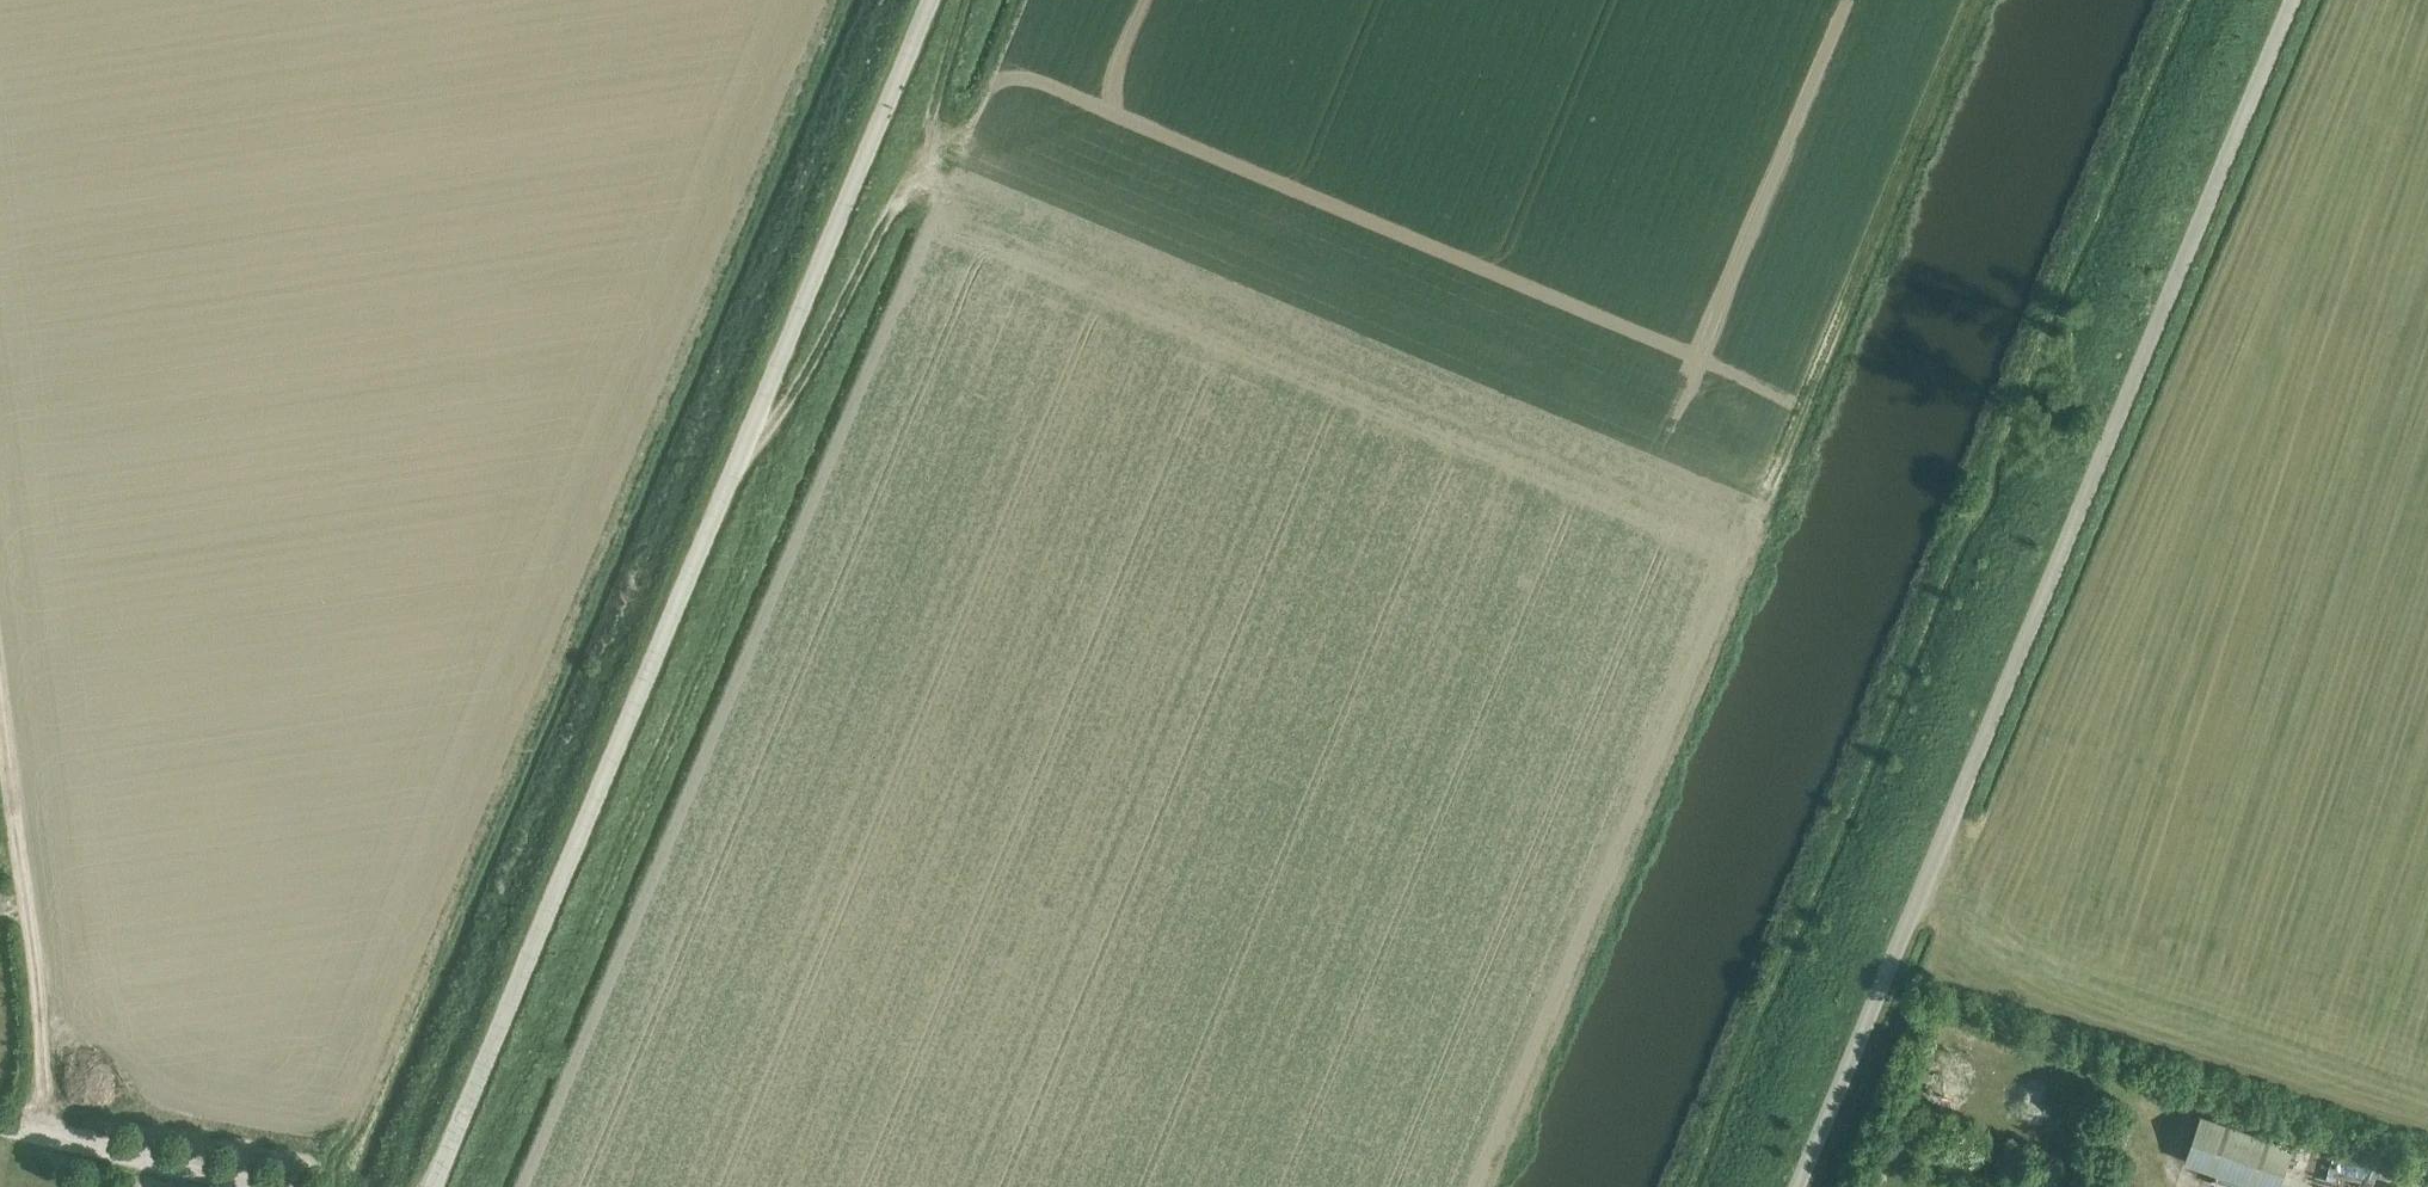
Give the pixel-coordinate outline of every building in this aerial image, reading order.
[(2261,1186),(2283,1186),(2297,1147),(2205,1115),(2189,1161),(2261,1186)] [(2348,1152),(2340,1175),(2353,1179),(2361,1157),(2348,1152)]
